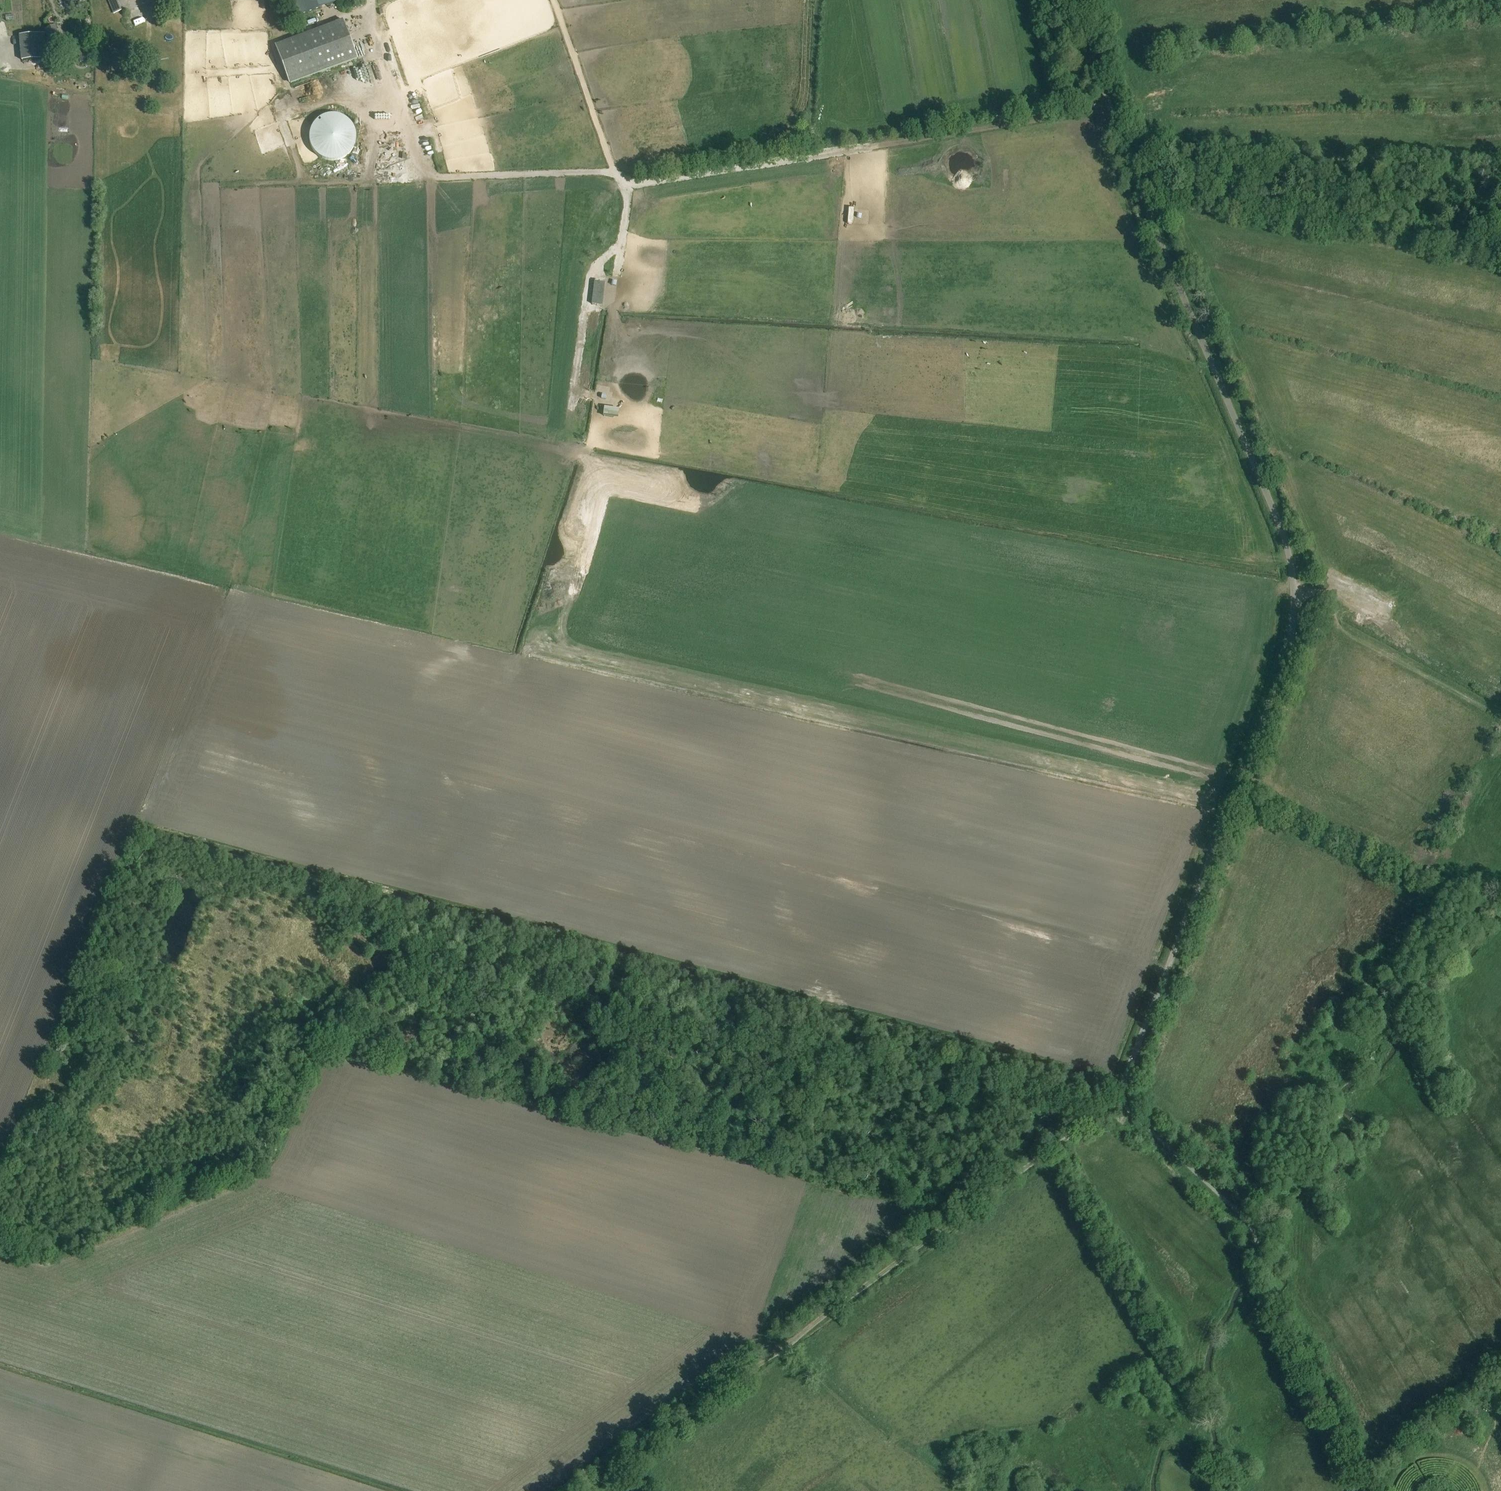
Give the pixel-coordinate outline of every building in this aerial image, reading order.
[(116,14),(121,12),(116,0),(110,0),(116,14)] [(300,15),(335,2),(335,0),(295,0),(300,15)] [(276,45),(290,84),(357,59),(343,20),(276,45)] [(56,26),(45,30),(53,49),(63,45),(56,26)] [(19,33),(20,59),(45,58),(44,32),(19,33)] [(80,47),(80,63),(91,63),(91,47),(80,47)] [(392,81),(400,93),(404,91),(396,79),(392,81)] [(351,156),(349,115),(330,116),(330,124),(319,125),(319,123),(310,123),(312,157),(351,156)]
